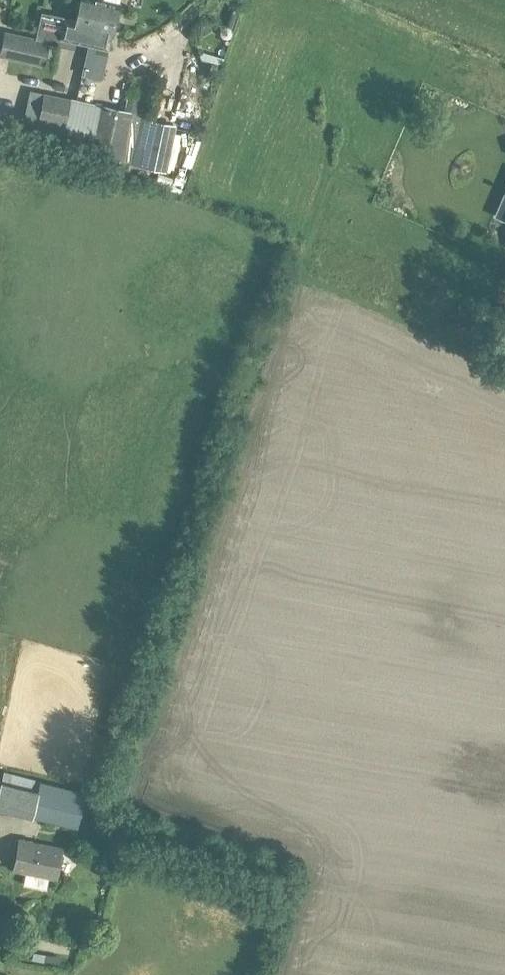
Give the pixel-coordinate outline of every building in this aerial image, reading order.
[(39,33),(59,38),(59,37),(89,44),(92,30),(96,31),(102,5),(82,0),(81,0),(75,26),(62,23),(64,18),(43,14),(39,33)] [(92,30),(89,44),(81,74),(101,79),(118,8),(102,5),(96,31),(92,30)] [(43,66),(49,42),(2,31),(0,43),(0,57),(30,63),(43,66)] [(61,47),(63,59),(80,55),(78,43),(61,47)] [(204,52),(202,59),(222,65),(224,58),(204,52)] [(141,73),(138,88),(151,91),(155,76),(141,73)] [(30,90),(25,114),(39,117),(44,93),(30,90)] [(72,98),(44,92),(44,93),(39,117),(39,119),(67,125),(72,98)] [(77,99),(67,149),(80,151),(91,102),(77,99)] [(146,114),(102,105),(91,154),(134,163),(146,114)] [(39,117),(25,114),(20,138),(62,147),(67,125),(39,119),(39,117)] [(0,792),(0,811),(32,819),(39,792),(2,783),(0,792)] [(15,870),(50,876),(57,877),(63,849),(20,841),(15,870)]
